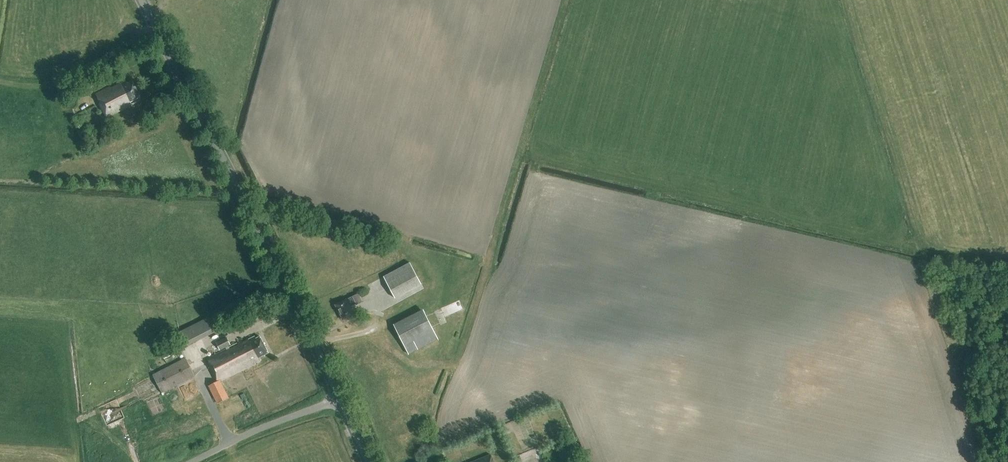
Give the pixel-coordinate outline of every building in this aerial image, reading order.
[(140,98),(132,82),(127,84),(126,82),(111,90),(110,88),(96,95),(100,104),(99,104),(106,118),(131,106),(129,103),(140,98)] [(395,299),(422,285),(410,262),(383,277),(395,299)] [(356,305),(362,302),(357,294),(335,305),(343,320),(353,315),(349,307),(355,304),(356,305)] [(408,355),(438,339),(424,313),(395,328),(408,355)] [(216,332),(209,317),(179,333),(187,347),(216,332)] [(268,353),(260,337),(255,339),(254,337),(237,346),(236,344),(228,348),(227,346),(230,345),(226,338),(216,343),(219,351),(227,347),(228,348),(207,359),(211,367),(210,368),(217,382),(208,386),(217,404),(228,398),(220,382),(259,362),(258,358),(268,353)] [(162,393),(194,376),(185,359),(153,375),(162,393)] [(107,424),(124,418),(117,399),(100,406),(107,424)] [(108,424),(109,429),(126,423),(125,419),(108,424)] [(539,447),(517,455),(519,461),(544,461),(539,447)]
